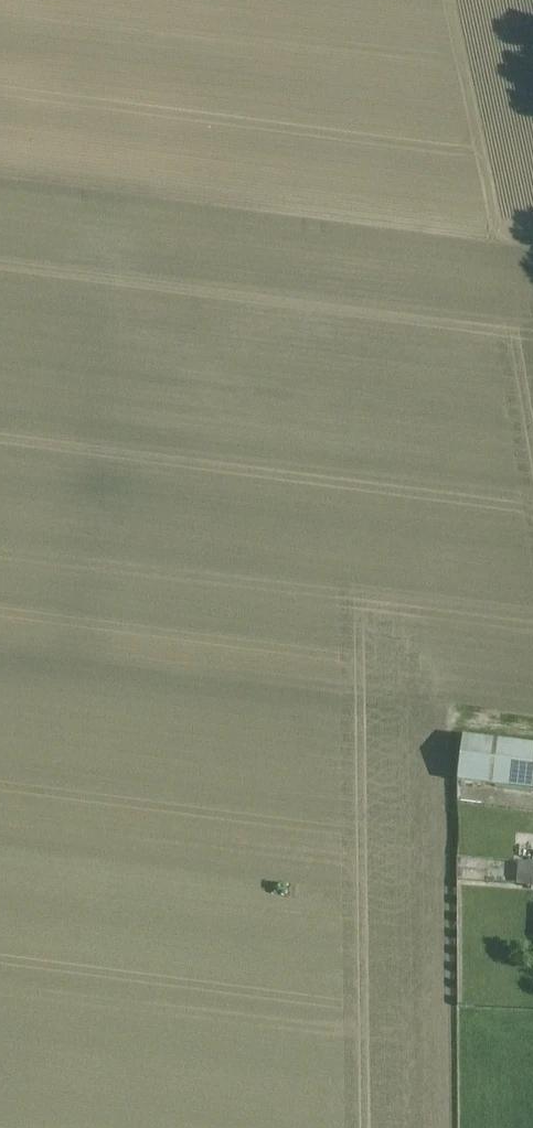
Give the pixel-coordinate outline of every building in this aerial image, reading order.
[(462,739),(457,783),(532,792),(532,747),(462,739)] [(517,863),(515,885),(532,887),(532,864),(517,863)]
